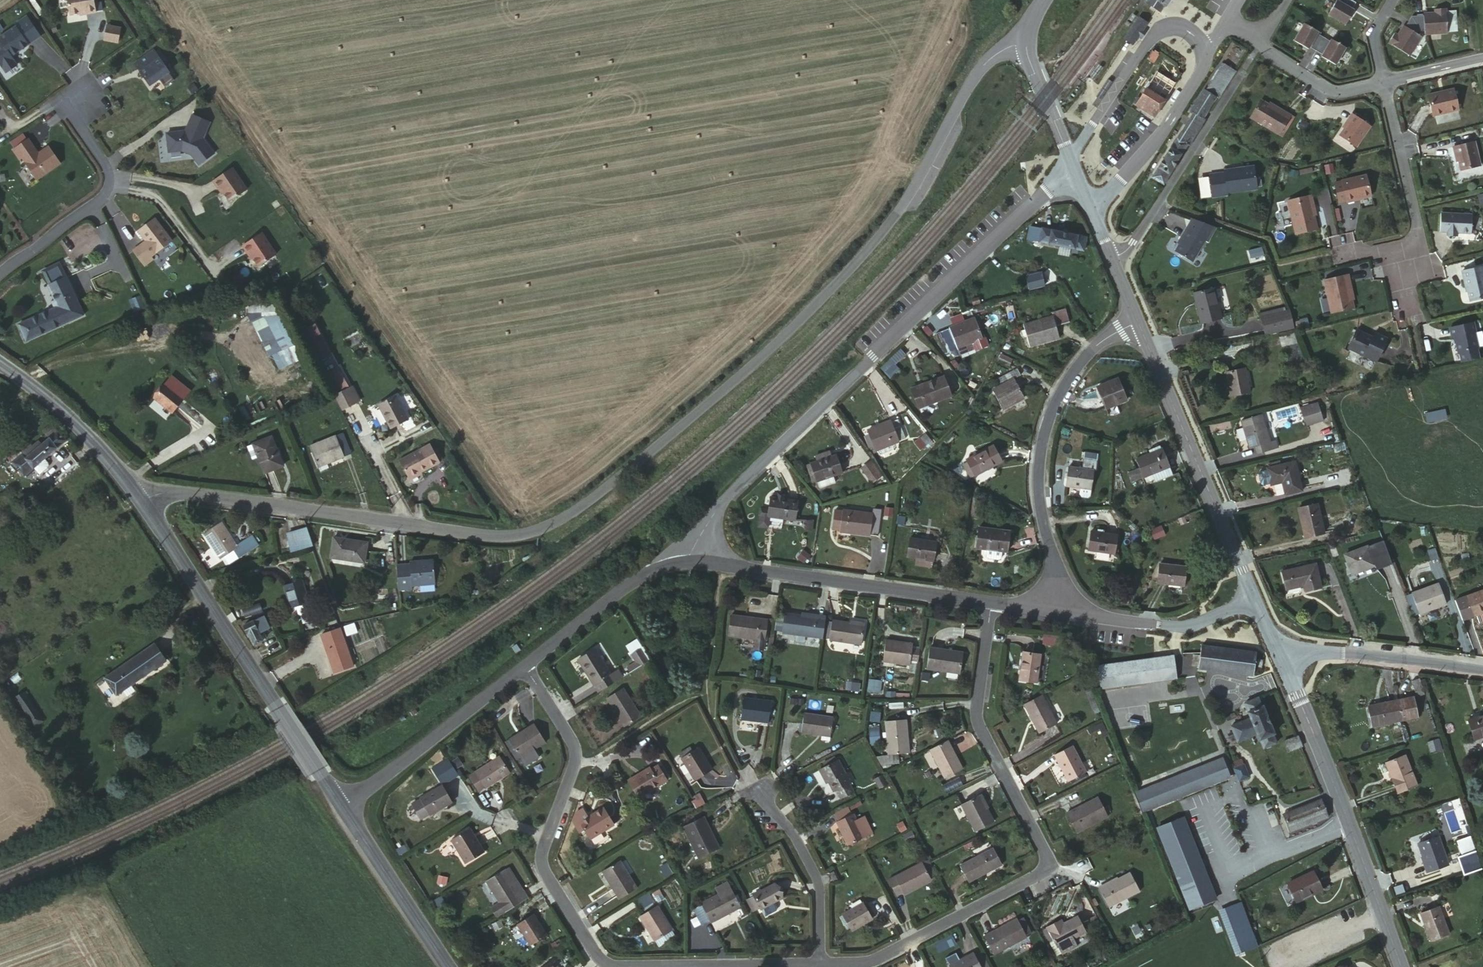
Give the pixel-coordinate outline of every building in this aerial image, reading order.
[(70,16),(87,13),(87,15),(97,14),(95,0),(68,0),(70,16)] [(1144,3),(1160,14),(1170,0),(1146,0),(1144,3)] [(1355,12),(1351,9),(1355,2),(1352,0),(1340,0),(1339,1),(1337,0),(1336,0),(1327,13),(1346,26),(1355,12)] [(1408,22),(1402,33),(1399,37),(1395,35),(1389,46),(1410,59),(1424,34),(1420,32),(1422,27),(1427,27),(1428,31),(1449,30),(1448,6),(1437,8),(1437,13),(1425,14),(1426,22),(1408,22)] [(1426,22),(1425,14),(1412,15),(1408,22),(1426,22)] [(30,17),(0,35),(0,38),(2,41),(0,42),(0,64),(5,71),(17,64),(11,55),(23,48),(22,45),(27,42),(28,45),(42,37),(30,17)] [(1131,45),(1136,37),(1141,31),(1143,28),(1146,25),(1138,18),(1122,38),(1131,45)] [(1304,21),(1292,40),(1309,51),(1312,46),(1324,54),(1322,58),(1335,66),(1347,48),(1333,40),(1331,43),(1318,34),(1319,32),(1304,21)] [(122,29),(110,25),(109,25),(105,39),(118,43),(122,29)] [(1141,31),(1136,37),(1140,40),(1144,34),(1141,31)] [(1155,63),(1161,55),(1154,50),(1148,58),(1155,63)] [(179,88),(159,59),(140,72),(155,93),(164,87),(170,95),(179,88)] [(1219,100),(1238,68),(1226,59),(1207,90),(1217,98),(1219,100)] [(1095,81),(1104,68),(1097,63),(1088,76),(1095,81)] [(1097,96),(1102,100),(1112,86),(1107,83),(1097,96)] [(1166,100),(1173,91),(1161,83),(1154,92),(1166,100)] [(1154,117),(1166,100),(1154,92),(1148,88),(1136,106),(1154,117)] [(1217,98),(1207,90),(1205,88),(1192,108),(1194,110),(1151,177),(1162,185),(1186,148),(1190,148),(1204,124),(1200,121),(1217,98)] [(1455,94),(1428,99),(1432,118),(1459,113),(1455,94)] [(1275,110),(1262,100),(1251,117),(1278,136),(1291,116),(1277,107),(1275,110)] [(1370,127),(1352,113),(1345,121),(1348,124),(1339,136),(1356,148),(1370,127)] [(171,153),(184,152),(193,157),(200,167),(214,157),(204,142),(215,126),(198,117),(190,130),(190,135),(187,136),(185,134),(170,135),(171,153)] [(37,180),(61,165),(50,147),(38,155),(36,153),(37,150),(29,140),(14,150),(20,160),(23,158),(37,180)] [(1452,148),(1453,157),(1457,156),(1458,171),(1479,168),(1475,143),(1452,148)] [(1257,187),(1253,163),(1226,168),(1226,172),(1211,175),(1214,198),(1229,195),(1229,192),(1257,187)] [(248,191),(233,169),(214,182),(219,190),(221,189),(230,202),(248,191)] [(1369,180),(1346,185),(1346,186),(1339,188),(1343,208),(1351,206),(1351,208),(1359,206),(1359,203),(1374,200),(1369,180)] [(1314,196),(1288,201),(1294,234),(1318,229),(1314,206),(1316,206),(1314,196)] [(1472,233),(1474,217),(1441,214),(1440,231),(1450,231),(1449,237),(1463,238),(1463,232),(1472,233)] [(150,258),(172,243),(155,219),(139,232),(146,241),(146,245),(143,244),(132,251),(142,267),(152,261),(150,258)] [(1084,251),(1086,235),(1032,226),(1029,241),(1084,251)] [(1186,235),(1189,237),(1178,252),(1192,263),(1208,242),(1191,229),(1186,235)] [(277,254),(262,232),(243,245),(248,253),(250,252),(259,266),(277,254)] [(60,326),(75,320),(84,317),(70,277),(65,279),(60,264),(46,269),(51,284),(50,284),(57,300),(55,301),(57,308),(53,310),(17,323),(24,340),(60,326)] [(1462,271),(1464,288),(1469,288),(1471,302),(1482,300),(1482,266),(1462,271)] [(1351,285),(1349,275),(1324,280),(1332,315),(1353,311),(1349,286),(1351,285)] [(1030,293),(1048,289),(1045,281),(1028,285),(1030,293)] [(1199,325),(1219,322),(1214,290),(1193,294),(1199,325)] [(301,359),(271,293),(245,305),(275,371),(301,359)] [(1068,324),(1066,310),(1054,312),(1055,317),(1025,325),(1030,346),(1061,340),(1059,327),(1068,324)] [(1266,335),(1293,329),(1289,311),(1262,317),(1266,335)] [(984,341),(978,318),(948,325),(938,327),(944,351),(949,349),(984,341)] [(316,324),(301,332),(304,338),(320,330),(316,324)] [(1455,343),(1457,354),(1460,364),(1481,359),(1473,324),(1448,330),(1451,344),(1455,343)] [(1371,337),(1357,330),(1347,347),(1375,362),(1387,341),(1373,333),(1371,337)] [(895,363),(905,353),(899,348),(879,367),(890,378),(899,368),(895,363)] [(1001,362),(1010,367),(1012,361),(1004,356),(1001,362)] [(329,382),(342,375),(339,369),(326,376),(329,382)] [(1243,369),(1225,372),(1230,396),(1249,393),(1243,369)] [(1017,371),(994,380),(997,389),(993,390),(1005,417),(1026,407),(1015,381),(1021,379),(1017,371)] [(334,393),(348,387),(342,375),(329,382),(334,393)] [(951,397),(945,377),(912,387),(920,408),(951,397)] [(164,380),(151,396),(170,412),(184,397),(164,380)] [(1125,402),(1117,380),(1099,387),(1106,409),(1125,402)] [(350,390),(348,387),(334,393),(335,396),(337,395),(350,390)] [(355,387),(352,389),(358,404),(361,402),(355,387)] [(352,389),(350,390),(337,395),(344,410),(358,404),(352,389)] [(409,418),(397,396),(380,405),(391,426),(409,418)] [(1317,403),(1304,407),(1309,425),(1322,421),(1317,403)] [(1424,412),(1426,422),(1447,417),(1444,408),(1424,412)] [(1269,441),(1260,416),(1241,423),(1251,449),(1258,447),(1260,452),(1278,446),(1276,439),(1269,441)] [(864,432),(865,439),(871,438),(873,447),(904,439),(899,418),(867,426),(867,432),(864,432)] [(25,478),(34,471),(38,476),(48,469),(47,467),(49,466),(47,461),(69,444),(61,433),(54,425),(46,431),(52,439),(43,446),(40,442),(24,454),(19,449),(8,458),(12,463),(25,478)] [(352,454),(347,440),(345,434),(337,437),(310,447),(318,467),(344,457),(352,454)] [(920,440),(924,448),(931,443),(927,436),(920,440)] [(255,443),(248,445),(251,459),(258,458),(264,475),(282,471),(274,439),(255,443)] [(411,479),(439,464),(430,445),(401,460),(411,479)] [(977,476),(1002,464),(996,450),(970,461),(977,476)] [(1085,452),(1083,469),(1093,471),(1096,471),(1099,454),(1085,452)] [(1139,466),(1143,474),(1132,478),(1135,488),(1147,484),(1155,480),(1159,488),(1175,482),(1172,474),(1164,456),(1139,466)] [(842,476),(837,458),(812,465),(817,483),(842,476)] [(860,466),(870,483),(882,475),(872,459),(860,466)] [(1294,464),(1265,470),(1268,485),(1284,482),(1287,496),(1301,493),(1294,464)] [(1093,471),(1083,469),(1072,468),(1069,488),(1079,489),(1091,490),(1093,471)] [(1091,490),(1079,489),(1079,496),(1081,498),(1087,499),(1088,501),(1091,498),(1090,496),(1091,490)] [(765,505),(763,523),(791,527),(794,509),(765,505)] [(1317,505),(1296,511),(1304,541),(1325,536),(1317,505)] [(885,513),(878,512),(843,507),(835,506),(833,527),(839,528),(876,535),(882,537),(885,513)] [(227,564),(260,546),(255,534),(238,543),(224,519),(202,532),(217,559),(222,556),(227,564)] [(1161,524),(1149,529),(1153,539),(1165,534),(1161,524)] [(285,535),(291,554),(312,547),(305,528),(285,535)] [(977,550),(986,552),(985,561),(1001,564),(1002,555),(1007,556),(1010,535),(979,529),(977,550)] [(1087,530),(1083,549),(1113,555),(1116,537),(1087,530)] [(366,563),(369,543),(334,539),(331,560),(366,563)] [(937,544),(911,539),(908,556),(917,558),(916,565),(933,569),(937,544)] [(1350,574),(1376,566),(1371,550),(1346,558),(1350,574)] [(400,565),(404,589),(435,583),(432,561),(400,565)] [(1156,584),(1182,589),(1185,570),(1159,565),(1156,584)] [(1316,565),(1282,574),(1287,591),(1302,587),(1304,595),(1323,590),(1316,565)] [(285,587),(291,611),(298,609),(300,619),(303,620),(311,617),(312,614),(310,607),(305,582),(285,587)] [(1439,587),(1411,597),(1418,615),(1445,606),(1439,587)] [(1473,615),(1482,613),(1482,596),(1470,600),(1473,615)] [(1456,603),(1460,618),(1473,615),(1470,600),(1456,603)] [(244,610),(246,618),(262,614),(259,606),(244,610)] [(824,619),(817,618),(785,613),(782,632),(821,639),(824,619)] [(763,642),(766,624),(756,622),(747,621),(747,617),(732,614),(730,636),(763,642)] [(261,620),(245,629),(256,646),(265,640),(261,631),(265,628),(261,620)] [(853,624),(835,620),(832,641),(863,646),(865,626),(853,624)] [(335,676),(354,669),(340,629),(322,636),(335,676)] [(1042,634),(1042,642),(1051,642),(1050,634),(1042,634)] [(918,666),(921,650),(914,649),(915,646),(886,640),(882,664),(910,670),(912,664),(918,666)] [(118,694),(170,660),(159,643),(107,676),(118,694)] [(1256,654),(1229,650),(1201,645),(1197,669),(1226,673),(1254,677),(1256,654)] [(962,652),(930,649),(928,670),(959,674),(962,652)] [(1096,666),(1100,689),(1177,677),(1174,653),(1096,666)] [(1038,685),(1044,657),(1026,654),(1023,682),(1038,685)] [(576,667),(596,701),(605,696),(621,686),(616,679),(610,682),(594,656),(576,667)] [(638,676),(647,671),(638,658),(629,664),(638,676)] [(868,679),(867,691),(881,692),(881,679),(868,679)] [(1424,694),(1419,679),(1410,682),(1416,697),(1424,694)] [(847,681),(846,689),(859,691),(860,683),(847,681)] [(29,716),(38,710),(27,693),(18,698),(29,716)] [(609,704),(615,715),(626,735),(642,726),(625,697),(609,704)] [(1041,734),(1055,727),(1041,697),(1028,704),(1041,734)] [(1258,748),(1275,741),(1258,698),(1241,704),(1246,719),(1236,723),(1238,730),(1235,731),(1237,737),(1240,736),(1243,741),(1254,737),(1258,748)] [(759,725),(769,725),(772,703),(744,700),(742,722),(759,725)] [(1411,700),(1397,704),(1370,711),(1375,730),(1402,723),(1416,719),(1411,700)] [(46,722),(38,710),(29,716),(37,728),(46,722)] [(803,736),(832,740),(835,719),(806,715),(803,736)] [(1468,726),(1475,744),(1482,741),(1482,720),(1468,726)] [(910,754),(908,722),(887,723),(889,755),(910,754)] [(534,725),(508,740),(519,759),(524,767),(538,759),(534,751),(545,744),(534,725)] [(1304,746),(1299,736),(1285,742),(1288,752),(1304,746)] [(508,740),(505,742),(516,761),(519,759),(508,740)] [(964,770),(950,741),(931,751),(945,779),(964,770)] [(1431,756),(1440,752),(1436,741),(1427,744),(1431,756)] [(712,769),(698,747),(682,756),(694,778),(712,769)] [(1053,756),(1059,767),(1066,781),(1084,773),(1072,747),(1053,756)] [(1418,787),(1408,761),(1406,756),(1387,764),(1399,795),(1418,787)] [(481,792),(511,774),(502,757),(470,776),(481,792)] [(1130,790),(1138,810),(1228,780),(1221,760),(1130,790)] [(846,776),(838,763),(819,773),(824,784),(826,784),(831,792),(833,791),(838,801),(851,794),(847,786),(853,782),(850,774),(846,776)] [(669,783),(661,767),(654,772),(652,769),(631,780),(642,799),(669,783)] [(1250,769),(1239,772),(1243,783),(1254,778),(1250,769)] [(429,815),(451,804),(442,786),(420,798),(411,803),(420,817),(428,813),(429,815)] [(982,796),(963,806),(976,834),(996,825),(982,796)] [(1097,798),(1066,814),(1075,835),(1108,818),(1097,798)] [(1289,831),(1322,821),(1315,802),(1283,811),(1289,831)] [(854,815),(851,808),(836,815),(839,821),(854,815)] [(608,809),(606,810),(596,815),(597,817),(591,820),(589,817),(581,822),(590,840),(616,826),(608,809)] [(838,822),(849,846),(874,835),(866,818),(858,821),(855,814),(854,815),(838,822)] [(718,850),(702,820),(682,829),(697,859),(718,850)] [(1189,912),(1214,902),(1181,820),(1155,830),(1189,912)] [(467,864),(485,852),(471,828),(452,839),(467,864)] [(1468,836),(1457,839),(1460,851),(1471,847),(1468,836)] [(1437,839),(1421,843),(1418,844),(1421,857),(1422,860),(1420,860),(1425,875),(1446,869),(1447,869),(1442,854),(1437,839)] [(962,866),(970,881),(985,874),(982,870),(990,865),(983,853),(962,866)] [(1464,877),(1482,872),(1476,853),(1458,858),(1464,877)] [(621,900),(638,890),(620,862),(603,872),(621,900)] [(905,895),(905,898),(921,891),(920,887),(932,881),(923,866),(890,881),(897,899),(905,895)] [(487,880),(499,903),(491,909),(496,920),(505,915),(523,904),(527,902),(523,893),(509,868),(506,871),(487,880)] [(1107,907),(1140,893),(1132,873),(1098,887),(1107,907)] [(1313,874),(1287,885),(1295,903),(1320,892),(1313,874)] [(711,922),(713,925),(745,909),(730,882),(716,889),(720,896),(702,905),(703,907),(695,911),(704,927),(711,922)] [(776,886),(754,898),(761,909),(762,911),(783,900),(776,886)] [(646,892),(634,900),(640,910),(653,902),(646,892)] [(754,898),(749,902),(754,913),(761,909),(754,898)] [(1257,949),(1239,903),(1222,911),(1239,957),(1257,949)] [(852,933),(873,922),(864,905),(844,917),(852,933)] [(642,918),(657,941),(672,930),(658,908),(642,918)] [(1440,910),(1421,916),(1430,942),(1448,935),(1440,910)] [(547,937),(533,916),(518,925),(531,947),(547,937)] [(1085,936),(1077,917),(1056,927),(1054,925),(1045,928),(1055,950),(1085,936)] [(1012,926),(989,936),(996,955),(1020,944),(1012,926)] [(949,937),(935,943),(938,951),(952,944),(949,937)] [(969,957),(951,965),(952,966),(985,966),(978,955),(970,960),(969,957)]
